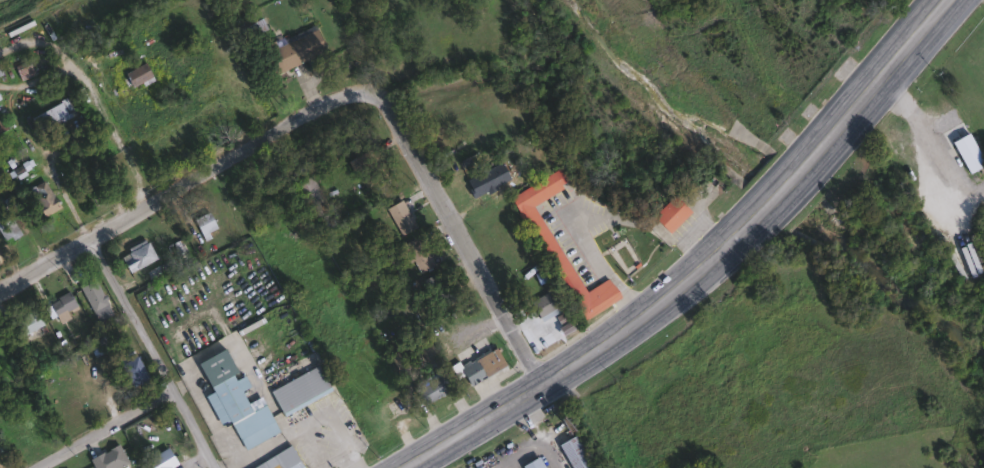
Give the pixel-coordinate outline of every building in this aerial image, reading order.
[(263,49),(315,28),(324,51),(272,72),(263,49)] [(150,76),(130,87),(123,72),(143,62),(150,76)] [(23,118),(62,100),(70,117),(31,135),(23,118)] [(966,173),(949,141),(966,132),(983,164),(966,173)] [(346,158),(376,146),(388,175),(362,186),(358,176),(354,178),(346,158)] [(533,206),(586,291),(607,278),(618,290),(620,296),(583,319),(509,196),(563,165),(572,181),(533,206)] [(493,189),(471,198),(463,180),(485,170),(493,189)] [(308,219),(291,184),(310,175),(327,210),(308,219)] [(43,214),(27,188),(42,179),(57,205),(43,214)] [(650,216),(671,195),(688,211),(667,232),(650,216)] [(384,207),(400,199),(414,226),(399,235),(384,207)] [(6,242),(0,234),(0,205),(20,232),(6,242)] [(191,219),(206,211),(215,226),(206,232),(208,236),(203,239),(191,219)] [(411,261),(406,263),(397,246),(419,236),(433,265),(417,273),(411,261)] [(154,258),(127,272),(117,253),(144,239),(154,258)] [(419,281),(437,271),(456,302),(438,313),(419,281)] [(107,303),(92,312),(76,285),(91,277),(107,303)] [(561,306),(540,321),(527,303),(548,288),(561,306)] [(51,319),(43,305),(67,291),(75,305),(51,319)] [(32,309),(42,319),(26,334),(16,323),(32,309)] [(434,355),(424,360),(416,345),(427,340),(434,355)] [(503,366),(466,383),(458,365),(495,348),(503,366)] [(276,432),(242,449),(228,419),(217,424),(204,395),(210,392),(195,362),(222,349),(236,378),(241,375),(247,386),(239,390),(245,403),(259,396),(276,432)] [(119,363),(136,355),(146,378),(129,386),(119,363)] [(267,388),(317,366),(328,393),(279,414),(267,388)] [(419,405),(409,386),(440,370),(450,389),(419,405)] [(573,433),(591,467),(571,467),(557,442),(573,433)] [(169,466),(170,467),(147,467),(142,458),(165,446),(174,463),(169,466)] [(290,446),(301,467),(244,467),(290,446)] [(536,454),(544,467),(521,467),(519,464),(536,454)]
